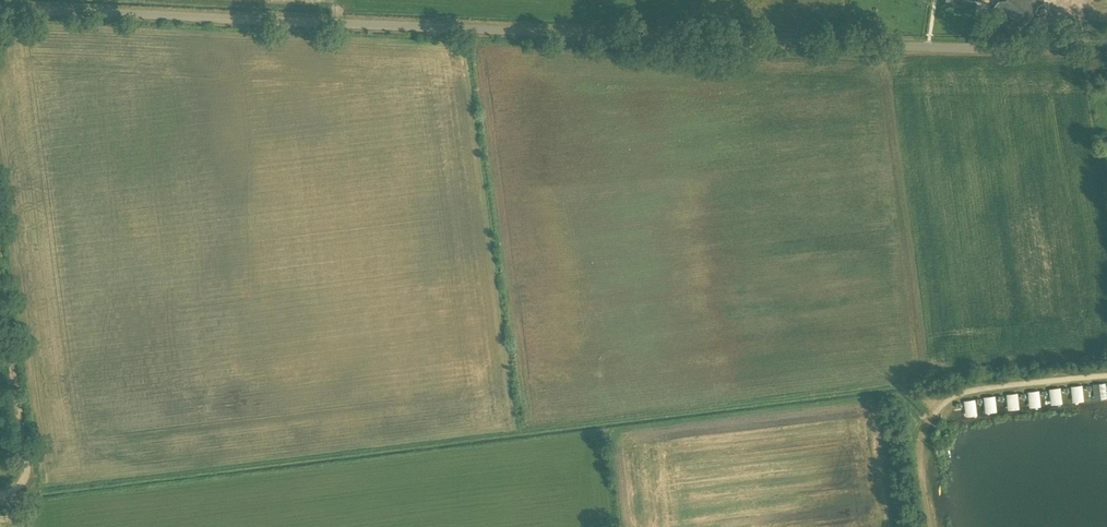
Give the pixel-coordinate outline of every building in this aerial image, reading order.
[(991,11),(1002,19),(1005,14),(1024,28),(1043,0),(998,0),(991,11)] [(1092,384),(1095,399),(1106,397),(1103,382),(1092,384)] [(1007,410),(1019,409),(1018,393),(1006,394),(1007,410)] [(984,412),(995,411),(994,396),(983,397),(984,412)] [(963,401),(966,416),(976,414),(974,400),(963,401)]
